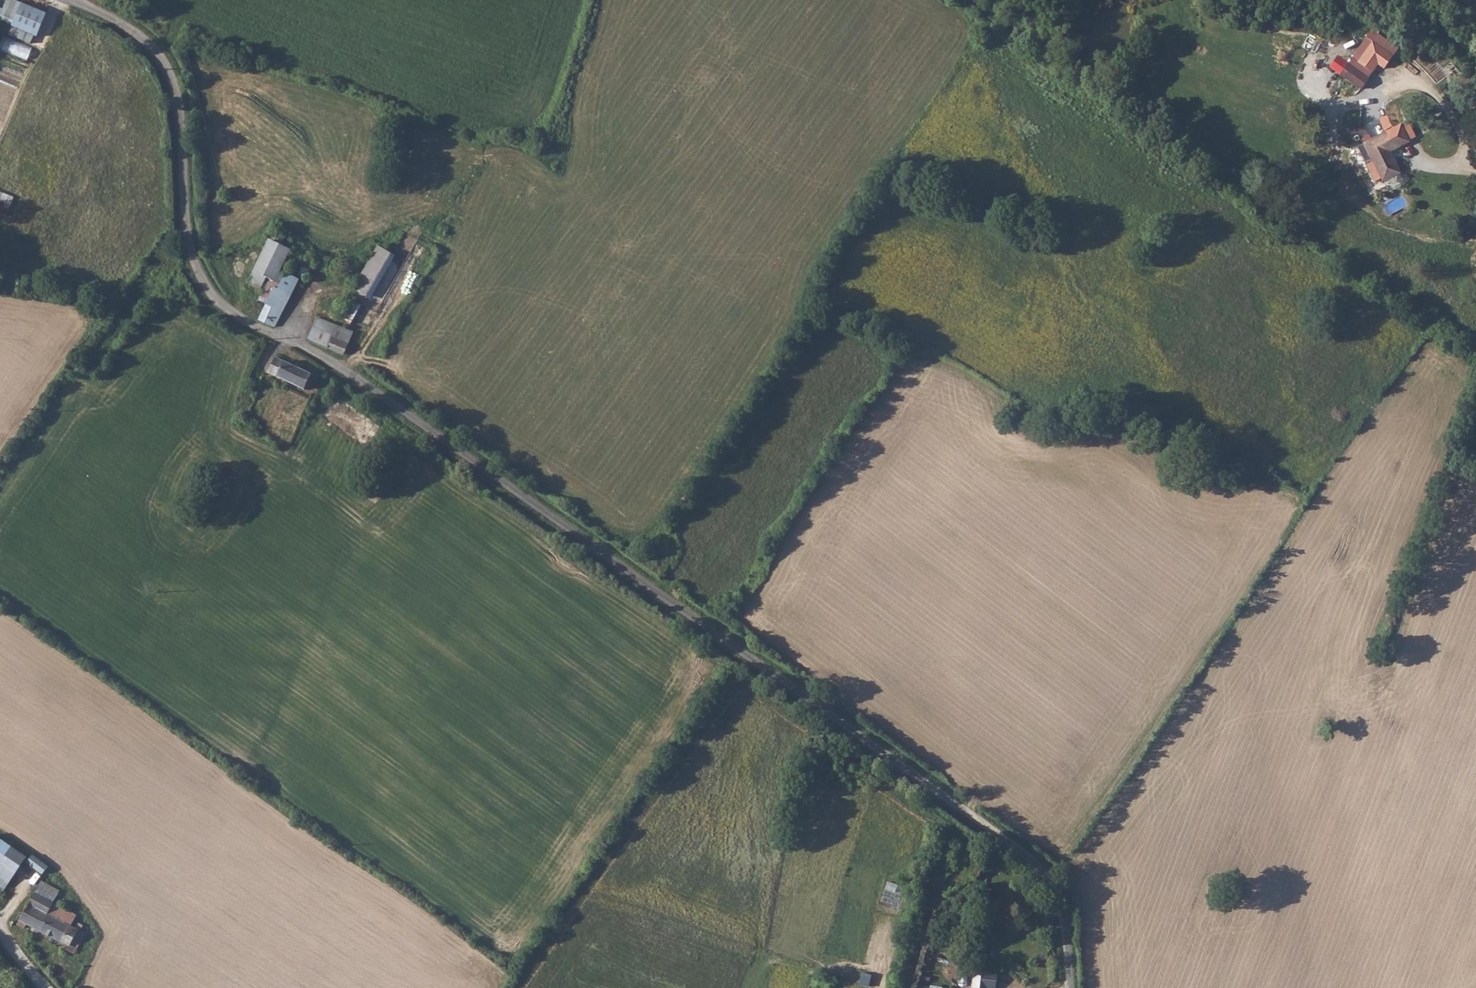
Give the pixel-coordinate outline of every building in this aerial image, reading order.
[(5,23),(13,26),(23,2),(19,0),(16,0),(7,18),(5,23)] [(48,12),(23,2),(13,26),(38,37),(48,12)] [(1356,63),(1377,75),(1394,44),(1373,32),(1356,63)] [(1346,62),(1337,75),(1358,89),(1367,76),(1346,62)] [(1390,176),(1406,169),(1395,147),(1406,142),(1399,125),(1372,139),(1390,176)] [(14,197),(0,191),(0,202),(10,206),(14,197)] [(266,273),(285,272),(289,268),(281,265),(288,243),(277,240),(281,227),(270,224),(248,280),(261,285),(266,273)] [(364,278),(359,284),(367,288),(390,244),(375,237),(356,274),(364,278)] [(302,258),(298,270),(306,273),(312,259),(302,258)] [(279,287),(289,291),(297,272),(289,268),(285,272),(279,287)] [(262,317),(275,324),(289,291),(279,287),(285,272),(266,273),(261,285),(272,289),(262,317)] [(352,281),(359,284),(364,278),(356,274),(352,281)] [(309,341),(343,354),(351,328),(321,318),(317,317),(314,326),(313,327),(309,341)] [(269,372),(291,382),(297,367),(274,357),(269,372)] [(297,367),(291,382),(303,387),(305,384),(309,386),(313,374),(297,367)] [(7,842),(0,853),(0,889),(1,890),(25,854),(7,842)] [(34,891),(51,900),(57,888),(41,879),(34,891)] [(66,950),(73,954),(83,933),(79,931),(81,925),(74,921),(71,925),(69,924),(73,913),(51,900),(34,891),(23,911),(19,910),(16,915),(19,917),(16,924),(24,928),(28,923),(68,944),(66,950)] [(972,987),(998,987),(999,972),(972,971),(972,987)]
